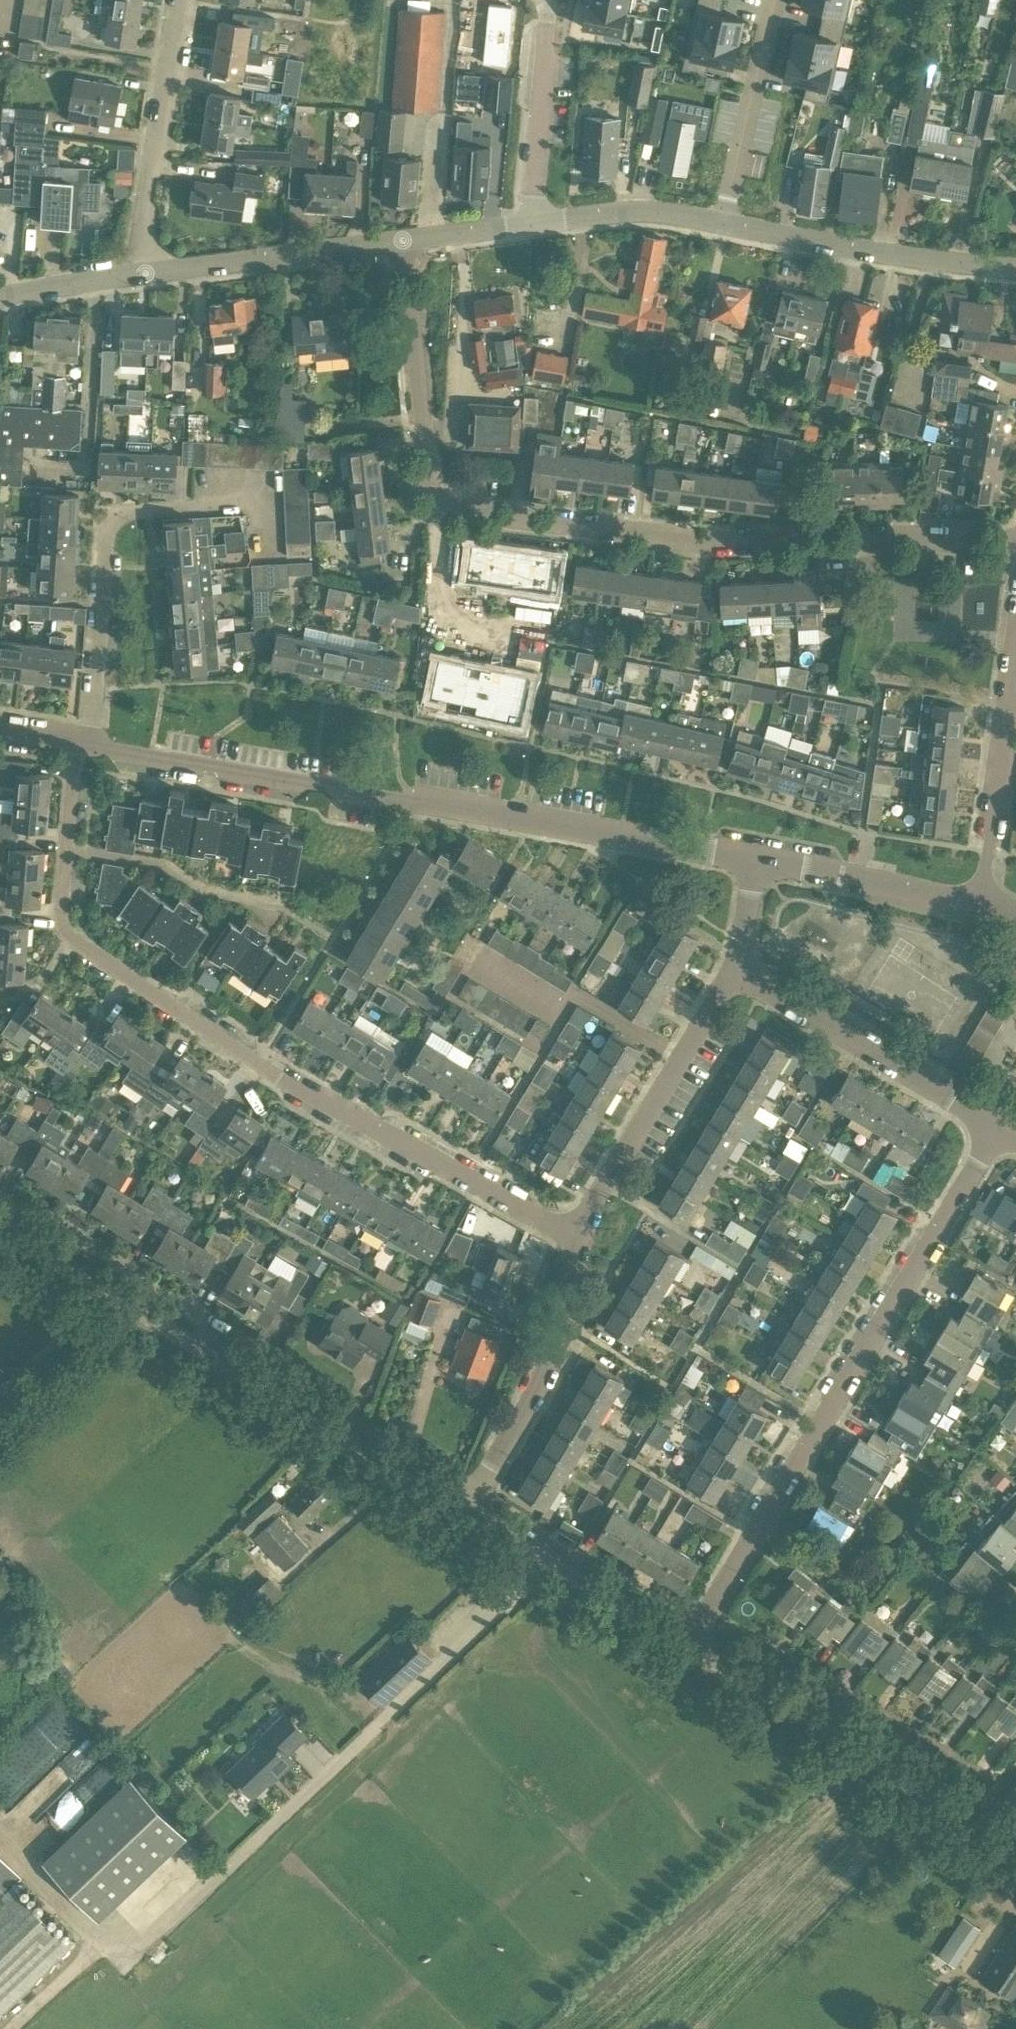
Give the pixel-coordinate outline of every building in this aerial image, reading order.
[(24,0),(23,0),(22,11),(44,15),(46,4),(24,0)] [(53,5),(59,6),(58,9),(63,10),(63,7),(71,8),(72,0),(54,0),(53,5)] [(102,13),(140,20),(143,0),(104,0),(102,13)] [(294,7),(305,9),(307,0),(296,0),(294,7)] [(474,64),(510,68),(516,3),(488,0),(480,0),(474,64)] [(630,11),(633,0),(591,0),(590,3),(630,11)] [(719,0),(699,0),(691,32),(737,43),(743,18),(720,13),(723,1),(719,0)] [(801,6),(823,12),(821,24),(844,29),(851,0),(802,0),(801,6)] [(998,0),(979,0),(977,12),(995,16),(998,0)] [(588,3),(584,27),(606,31),(605,36),(632,41),(638,12),(630,11),(590,3),(588,3)] [(63,10),(58,9),(59,6),(53,5),(47,43),(71,47),(72,35),(58,32),(61,13),(70,14),(71,8),(63,7),(63,10)] [(669,8),(661,6),(659,18),(667,20),(669,8)] [(437,110),(445,12),(402,9),(395,107),(437,110)] [(44,15),(22,11),(20,23),(42,27),(44,15)] [(233,11),(232,23),(263,28),(272,29),(274,17),(233,11)] [(136,45),(140,20),(102,13),(100,25),(108,26),(106,40),(136,45)] [(221,21),(218,46),(259,53),(263,28),(232,23),(221,21)] [(42,27),(20,23),(18,34),(41,38),(42,27)] [(835,66),(844,29),(821,24),(818,36),(795,30),(789,55),(835,66)] [(656,25),(654,37),(662,39),(664,27),(656,25)] [(682,69),(706,74),(709,62),(731,68),(737,43),(691,32),(682,69)] [(659,51),(662,39),(654,37),(651,49),(659,51)] [(33,57),(35,42),(21,40),(19,56),(33,57)] [(218,46),(214,72),(243,77),(245,61),(262,64),(263,53),(259,53),(218,46)] [(1015,89),(1015,50),(1014,49),(1005,86),(1015,89)] [(938,192),(948,144),(926,140),(930,121),(925,120),(938,55),(924,52),(908,135),(921,137),(920,145),(918,155),(917,154),(911,187),(938,192)] [(806,85),(803,97),(827,103),(835,66),(789,55),(784,80),(806,85)] [(646,106),(655,65),(635,61),(627,102),(646,106)] [(684,63),(676,61),(674,67),(682,69),(684,63)] [(481,67),(480,74),(486,75),(493,75),(494,69),(481,67)] [(459,73),(457,98),(484,100),(486,75),(480,74),(459,73)] [(247,74),(245,88),(253,89),(267,91),(269,78),(247,74)] [(513,78),(488,76),(485,107),(510,109),(513,78)] [(120,86),(76,77),(70,107),(115,115),(120,86)] [(284,81),(282,93),(298,95),(300,83),(284,81)] [(994,137),(1005,93),(983,88),(973,132),(994,137)] [(253,89),(252,101),(279,105),(281,93),(267,91),(253,89)] [(250,125),(252,115),(238,113),(240,98),(210,93),(206,118),(250,125)] [(901,143),(911,96),(901,94),(898,107),(893,106),(886,140),(901,143)] [(667,99),(651,96),(643,139),(659,142),(667,99)] [(692,135),(703,137),(709,105),(675,99),(662,169),(685,173),(692,135)] [(862,137),(866,108),(851,106),(847,134),(862,137)] [(47,123),(48,110),(20,108),(19,120),(47,123)] [(403,150),(407,111),(378,109),(375,147),(403,150)] [(371,136),(374,111),(362,110),(360,135),(371,136)] [(617,175),(619,118),(586,117),(584,174),(617,175)] [(248,136),(250,125),(206,118),(202,145),(231,149),(234,134),(248,136)] [(44,205),(47,172),(43,171),(44,163),(47,123),(19,120),(17,143),(19,143),(15,203),(44,205)] [(471,146),(472,134),(464,133),(465,121),(459,121),(457,145),(453,192),(463,193),(465,196),(475,196),(478,194),(487,194),(491,147),(471,146)] [(837,168),(845,125),(833,124),(826,155),(806,152),(805,162),(800,193),(796,196),(795,203),(798,207),(797,210),(825,213),(832,168),(837,168)] [(975,148),(977,136),(965,134),(962,147),(948,144),(938,192),(966,198),(973,164),(976,148),(975,148)] [(294,135),(292,151),(290,181),(306,182),(304,208),(329,210),(332,174),(316,173),(317,158),(308,157),(308,152),(303,152),(304,136),(294,135)] [(290,164),(290,150),(236,148),(235,162),(290,164)] [(120,149),(118,168),(131,169),(135,170),(136,150),(134,150),(120,149)] [(881,176),(883,159),(884,152),(872,151),(872,158),(871,162),(865,160),(857,217),(878,220),(883,177),(881,176)] [(871,162),(872,158),(851,156),(849,171),(845,171),(839,215),(857,217),(865,160),(871,162)] [(416,204),(419,161),(385,158),(382,202),(416,204)] [(354,211),(358,161),(348,160),(347,175),(332,174),(329,210),(354,211)] [(62,165),(62,163),(59,163),(58,165),(44,163),(43,171),(47,172),(44,205),(43,224),(82,227),(84,182),(79,182),(79,167),(62,165)] [(261,196),(264,177),(236,172),(234,187),(196,181),(191,213),(241,221),(245,194),(261,196)] [(588,292),(584,315),(664,330),(668,308),(667,308),(669,294),(657,292),(666,239),(642,235),(632,288),(630,300),(588,292)] [(745,325),(752,286),(720,280),(713,317),(693,313),(688,335),(705,339),(698,379),(720,383),(728,342),(713,339),(715,330),(731,333),(732,323),(745,325)] [(795,338),(797,327),(805,295),(784,290),(774,332),(795,338)] [(994,303),(967,299),(967,295),(945,292),(942,319),(950,321),(950,323),(958,324),(959,322),(964,323),(963,333),(960,333),(958,352),(979,355),(979,357),(984,358),(984,356),(1015,360),(1015,335),(1011,334),(1009,340),(991,337),(987,330),(987,326),(990,327),(994,303)] [(479,326),(516,321),(512,294),(475,299),(479,326)] [(816,343),(826,300),(805,295),(797,327),(808,330),(805,340),(816,343)] [(840,393),(863,299),(853,296),(851,300),(848,299),(842,328),(838,327),(834,345),(838,346),(835,357),(832,357),(828,373),(831,374),(827,390),(840,393)] [(244,299),(244,297),(225,299),(225,303),(210,305),(215,343),(222,342),(222,343),(238,341),(237,330),(247,329),(246,320),(257,318),(255,298),(244,299)] [(870,354),(874,336),(870,334),(877,306),(875,306),(875,302),(863,299),(840,393),(869,401),(877,374),(862,370),(863,364),(866,353),(870,354)] [(148,314),(123,313),(120,365),(145,366),(148,314)] [(172,350),(174,316),(148,314),(145,366),(158,367),(159,349),(172,350)] [(296,351),(313,349),(314,360),(348,356),(344,315),(312,318),(311,314),(293,316),(296,351)] [(33,346),(24,345),(23,364),(34,365),(33,376),(49,377),(50,359),(52,359),(52,350),(56,351),(58,317),(36,315),(33,346)] [(58,317),(56,351),(52,350),(52,359),(50,359),(49,377),(33,376),(33,387),(29,390),(25,390),(20,387),(21,377),(4,376),(0,429),(0,484),(22,485),(25,444),(79,448),(82,409),(64,408),(68,361),(77,361),(78,351),(81,318),(58,317)] [(488,387),(518,383),(524,382),(522,367),(526,367),(526,333),(514,335),(519,367),(516,368),(486,372),(488,387)] [(498,364),(516,362),(513,337),(495,339),(498,364)] [(474,370),(488,368),(483,339),(469,341),(474,370)] [(766,368),(772,342),(760,339),(758,347),(755,359),(754,365),(766,368)] [(749,344),(746,356),(755,359),(758,347),(749,344)] [(116,350),(102,349),(100,393),(114,393),(116,350)] [(563,383),(568,355),(536,349),(531,377),(563,383)] [(817,380),(823,356),(810,353),(804,376),(806,377),(805,381),(811,382),(812,379),(817,380)] [(669,373),(672,356),(663,354),(659,371),(669,373)] [(185,388),(186,359),(173,359),(172,388),(185,388)] [(969,377),(971,364),(935,359),(933,372),(937,372),(960,376),(969,377)] [(225,394),(226,363),(204,361),(202,393),(225,394)] [(958,388),(960,376),(937,372),(935,385),(958,388)] [(303,441),(306,399),(293,398),(294,382),(280,381),(276,439),(303,441)] [(956,400),(958,388),(935,385),(933,396),(956,400)] [(772,410),(776,392),(764,390),(760,407),(772,410)] [(143,413),(143,397),(128,397),(128,403),(128,412),(143,413)] [(539,398),(525,397),(523,421),(538,422),(539,398)] [(572,420),(576,401),(567,399),(563,418),(572,420)] [(1008,431),(1010,419),(1004,418),(1007,405),(971,399),(967,423),(1008,431)] [(517,448),(520,406),(470,402),(467,445),(517,448)] [(128,412),(128,403),(114,403),(114,412),(128,412)] [(184,404),(174,404),(174,412),(184,412),(184,404)] [(588,428),(596,429),(600,406),(592,404),(588,428)] [(892,429),(898,407),(887,404),(880,426),(892,429)] [(603,425),(603,426),(612,428),(616,409),(606,407),(603,425)] [(904,432),(910,410),(898,407),(892,429),(904,432)] [(621,430),(625,411),(616,409),(612,428),(621,430)] [(915,435),(921,413),(910,410),(904,432),(915,435)] [(684,450),(689,425),(679,422),(674,448),(684,450)] [(816,441),(820,425),(807,422),(804,438),(816,441)] [(1006,440),(1008,431),(967,423),(963,447),(999,454),(1001,439),(1006,440)] [(922,438),(932,440),(935,427),(926,424),(922,438)] [(696,460),(698,444),(695,444),(698,426),(689,425),(684,450),(683,458),(696,460)] [(557,469),(559,454),(562,435),(538,432),(533,465),(557,469)] [(733,452),(737,434),(727,432),(724,451),(733,452)] [(743,454),(746,436),(737,434),(733,452),(743,454)] [(783,456),(787,437),(777,435),(774,454),(783,456)] [(793,457),(797,439),(787,437),(783,456),(793,457)] [(193,464),(194,440),(183,439),(181,464),(193,464)] [(125,451),(123,485),(147,486),(149,453),(150,441),(126,440),(125,451)] [(204,465),(206,440),(194,440),(193,464),(204,465)] [(216,466),(217,441),(206,440),(204,465),(216,466)] [(99,483),(123,485),(125,451),(113,450),(114,442),(101,441),(99,483)] [(229,466),(230,442),(217,441),(216,466),(229,466)] [(243,442),(242,442),(230,442),(229,466),(242,467),(243,442)] [(242,467),(255,467),(256,443),(243,442),(242,467)] [(333,443),(309,442),(308,458),(333,459),(333,443)] [(255,467),(257,468),(268,468),(269,444),(256,443),(255,467)] [(280,469),(282,444),(269,444),(268,468),(280,469)] [(1000,478),(1002,468),(996,467),(999,454),(963,447),(959,470),(958,471),(1000,478)] [(889,463),(889,448),(879,448),(880,463),(879,463),(880,506),(890,505),(890,500),(904,500),(903,463),(889,463)] [(349,478),(379,474),(376,449),(346,453),(349,478)] [(174,488),(176,454),(151,453),(149,453),(147,486),(174,488)] [(580,487),(584,457),(559,454),(557,469),(555,484),(580,487)] [(939,468),(939,467),(941,456),(930,455),(928,466),(939,468)] [(605,490),(608,460),(584,457),(580,487),(605,490)] [(629,493),(633,464),(608,460),(605,490),(629,493)] [(880,506),(879,463),(855,464),(855,501),(869,500),(869,506),(880,506)] [(832,506),(842,506),(842,501),(855,501),(855,464),(831,464),(832,506)] [(553,501),(555,484),(557,469),(533,465),(529,498),(553,501)] [(939,468),(928,466),(924,490),(935,492),(937,478),(956,482),(954,494),(965,496),(964,506),(985,510),(987,500),(990,501),(992,487),(998,488),(1000,478),(958,471),(959,470),(939,467),(939,468)] [(678,500),(682,470),(657,467),(653,497),(678,500)] [(282,483),(307,481),(306,468),(281,469),(282,483)] [(702,503),(706,473),(682,470),(678,500),(702,503)] [(727,507),(731,476),(706,473),(702,503),(727,507)] [(352,503),(382,499),(379,474),(349,478),(352,503)] [(751,510),(755,480),(731,476),(727,507),(751,510)] [(755,480),(751,510),(775,513),(779,483),(755,480)] [(283,495),(307,493),(307,481),(282,483),(283,495)] [(800,516),(804,486),(782,483),(779,483),(775,513),(800,516)] [(314,500),(334,499),(333,489),(314,491),(314,500)] [(76,522),(78,496),(44,493),(42,517),(42,519),(76,522)] [(284,508),(308,506),(307,493),(283,495),(284,508)] [(355,528),(385,524),(382,499),(352,503),(355,528)] [(285,520),(309,518),(308,506),(284,508),(285,520)] [(74,547),(76,522),(42,519),(42,517),(29,516),(27,543),(74,547)] [(286,532),(310,530),(309,518),(285,520),(286,532)] [(315,529),(335,528),(335,519),(314,520),(315,529)] [(194,532),(193,520),(163,523),(165,547),(208,543),(207,531),(194,532)] [(388,550),(385,524),(355,528),(360,565),(379,563),(378,551),(388,550)] [(336,528),(315,530),(316,539),(336,538),(336,528)] [(287,544),(311,542),(310,530),(286,532),(287,544)] [(226,541),(244,540),(244,531),(225,532),(226,541)] [(226,551),(245,550),(244,540),(226,541),(226,551)] [(288,557),(312,555),(311,542),(287,544),(288,557)] [(73,571),(73,561),(74,547),(27,543),(27,554),(39,555),(38,568),(73,571)] [(168,572),(210,569),(208,543),(165,547),(168,572)] [(470,545),(465,579),(488,582),(493,548),(470,545)] [(493,548),(488,582),(510,585),(515,550),(493,548)] [(515,550),(510,585),(532,588),(536,553),(515,550)] [(536,553),(532,588),(555,591),(560,556),(536,553)] [(279,587),(291,587),(290,574),(313,572),(312,561),(278,564),(279,587)] [(795,596),(819,595),(817,562),(793,563),(794,580),(795,596)] [(254,589),(267,588),(266,564),(253,565),(254,589)] [(255,615),(268,613),(275,588),(279,587),(278,564),(266,564),(267,588),(254,589),(255,615)] [(598,598),(602,567),(577,564),(573,595),(598,598)] [(9,566),(0,565),(0,570),(0,596),(7,596),(9,566)] [(622,602),(627,571),(602,567),(598,598),(622,602)] [(71,595),(73,571),(38,568),(37,593),(71,595)] [(170,597),(213,594),(210,569),(168,572),(170,597)] [(646,606),(651,575),(627,571),(622,602),(646,606)] [(671,609),(675,578),(651,575),(646,606),(671,609)] [(696,613),(700,582),(675,578),(671,609),(696,613)] [(772,613),(794,612),(797,611),(795,596),(794,580),(769,581),(772,613)] [(746,614),(772,613),(769,581),(745,582),(746,614)] [(721,615),(746,614),(745,582),(720,584),(721,615)] [(334,607),(338,588),(329,586),(325,605),(334,607)] [(343,609),(348,590),(338,588),(334,607),(343,609)] [(172,621),(215,618),(213,594),(170,597),(172,621)] [(797,628),(820,627),(819,595),(795,596),(797,611),(797,628)] [(381,624),(387,598),(378,596),(373,622),(381,624)] [(551,613),(451,596),(448,611),(548,630),(551,613)] [(391,626),(396,600),(387,598),(381,624),(391,626)] [(28,612),(28,603),(14,602),(14,611),(28,612)] [(28,603),(28,612),(27,619),(44,621),(45,605),(28,603)] [(72,619),(73,607),(49,605),(48,617),(72,619)] [(174,646),(217,642),(215,618),(172,621),(174,646)] [(590,648),(593,627),(584,626),(581,646),(590,648)] [(600,650),(603,629),(593,627),(590,648),(600,650)] [(236,641),(255,639),(254,630),(235,632),(236,641)] [(295,669),(302,638),(277,633),(270,664),(295,669)] [(63,648),(65,636),(52,635),(50,647),(48,646),(44,680),(69,683),(73,649),(63,648)] [(638,657),(642,637),(633,635),(629,655),(638,657)] [(319,674),(326,643),(302,638),(295,669),(319,674)] [(237,650),(256,648),(255,639),(236,641),(237,650)] [(23,643),(0,641),(0,675),(19,678),(23,643)] [(193,671),(207,669),(220,668),(217,642),(174,646),(177,672),(193,671)] [(674,642),(671,663),(680,665),(684,643),(674,642)] [(44,680),(48,646),(23,643),(19,678),(44,680)] [(344,680),(350,649),(326,643),(319,674),(344,680)] [(689,667),(693,644),(684,643),(680,665),(689,667)] [(367,685),(374,654),(350,649),(344,680),(367,685)] [(582,671),(585,653),(577,651),(573,669),(582,671)] [(592,673),(596,654),(585,653),(582,671),(592,673)] [(392,690),(399,659),(374,654),(367,685),(392,690)] [(748,678),(752,658),(740,656),(737,676),(748,678)] [(436,658),(428,697),(459,704),(457,711),(518,724),(528,678),(436,658)] [(620,667),(622,659),(612,658),(610,665),(620,667)] [(748,678),(755,680),(759,659),(752,658),(748,678)] [(631,680),(635,662),(626,660),(623,679),(631,680)] [(641,682),(645,664),(635,662),(631,680),(641,682)] [(805,689),(808,669),(790,665),(786,686),(805,689)] [(777,682),(776,666),(763,666),(760,679),(777,682)] [(839,669),(828,667),(826,682),(837,683),(839,669)] [(207,669),(193,671),(193,681),(208,680),(207,669)] [(681,689),(685,671),(676,670),(673,687),(681,689)] [(691,691),(694,673),(685,671),(681,689),(691,691)] [(724,688),(726,679),(710,676),(708,685),(724,688)] [(738,700),(743,682),(733,681),(730,699),(738,700)] [(746,708),(751,684),(743,682),(738,700),(738,701),(737,707),(746,708)] [(567,736),(577,693),(552,688),(542,731),(567,736)] [(795,712),(800,693),(791,692),(788,710),(795,712)] [(920,702),(917,728),(960,733),(963,707),(948,705),(949,696),(922,692),(921,702),(920,702)] [(591,742),(601,699),(577,693),(567,736),(591,742)] [(805,721),(810,695),(800,693),(795,712),(796,712),(795,719),(805,721)] [(617,742),(627,699),(615,697),(614,701),(601,699),(591,742),(616,747),(617,742)] [(844,722),(849,703),(826,698),(823,710),(838,713),(837,721),(844,722)] [(649,717),(652,705),(627,699),(617,742),(642,748),(648,717),(649,717)] [(871,726),(873,707),(849,703),(844,722),(871,726)] [(666,753),(690,759),(700,716),(690,714),(687,726),(676,723),(673,723),(666,753)] [(900,726),(901,716),(881,714),(880,723),(900,726)] [(715,764),(722,734),(725,722),(700,716),(690,759),(715,764)] [(666,753),(673,723),(649,717),(648,717),(642,748),(666,753)] [(899,735),(900,726),(880,723),(879,732),(899,735)] [(751,777),(760,747),(763,736),(740,728),(727,769),(751,777)] [(957,758),(960,733),(917,728),(915,751),(912,751),(912,752),(957,758)] [(774,785),(786,745),(764,738),(765,736),(763,736),(760,747),(751,777),(774,785)] [(798,792),(799,789),(811,753),(786,745),(774,785),(798,792)] [(821,800),(824,789),(833,761),(835,756),(812,749),(811,753),(799,789),(798,792),(821,800)] [(955,782),(957,758),(912,752),(910,769),(902,768),(902,766),(874,763),(873,773),(892,775),(893,774),(912,776),(912,777),(955,782)] [(51,775),(23,772),(24,763),(0,761),(0,784),(17,786),(16,799),(48,802),(51,775)] [(824,789),(821,800),(846,808),(847,806),(860,808),(867,772),(866,771),(833,761),(824,789)] [(889,799),(892,775),(873,773),(869,797),(883,799),(889,799)] [(952,807),(955,782),(912,777),(909,802),(952,807)] [(186,849),(193,810),(183,808),(185,793),(170,791),(168,806),(161,845),(186,849)] [(879,824),(883,799),(869,797),(866,822),(879,824)] [(48,802),(16,799),(14,814),(0,813),(0,835),(18,837),(19,827),(45,830),(48,802)] [(161,845),(168,806),(140,801),(139,809),(135,840),(161,845)] [(193,810),(186,849),(241,859),(248,820),(237,818),(239,806),(211,801),(209,812),(193,810)] [(949,833),(952,807),(909,802),(908,811),(920,813),(918,829),(949,833)] [(112,804),(109,819),(123,821),(125,806),(112,804)] [(117,851),(133,854),(135,840),(139,809),(125,806),(123,821),(120,836),(117,851)] [(109,819),(106,834),(120,836),(123,821),(109,819)] [(248,820),(241,859),(239,869),(296,879),(302,841),(289,839),(291,828),(263,823),(261,833),(248,831),(250,821),(248,820)] [(104,849),(117,851),(120,836),(106,834),(104,849)] [(43,852),(17,850),(18,837),(0,835),(0,860),(11,862),(9,874),(41,877),(43,852)] [(494,871),(501,860),(469,840),(456,861),(441,852),(436,861),(415,848),(401,870),(434,890),(447,867),(451,870),(454,866),(491,889),(500,875),(494,871)] [(119,909),(135,886),(120,876),(121,867),(101,863),(95,901),(113,905),(119,909)] [(521,910),(538,882),(517,868),(499,897),(521,910)] [(420,912),(434,890),(401,870),(388,892),(420,912)] [(41,877),(9,874),(8,889),(0,888),(0,912),(1,912),(10,913),(12,902),(38,904),(41,877)] [(542,923),(559,894),(538,882),(521,910),(542,923)] [(136,932),(159,898),(137,884),(135,886),(119,909),(114,917),(136,932)] [(407,934),(420,912),(388,892),(374,915),(407,934)] [(563,935),(580,907),(559,894),(542,923),(563,935)] [(172,907),(159,898),(136,932),(160,947),(188,905),(178,899),(172,907)] [(183,963),(206,931),(195,923),(201,914),(188,905),(160,947),(183,963)] [(585,948),(602,920),(580,907),(563,935),(585,948)] [(631,929),(637,919),(623,911),(618,921),(631,929)] [(393,957),(407,934),(374,915),(361,937),(393,957)] [(239,928),(227,920),(205,953),(228,968),(255,928),(245,921),(239,928)] [(627,937),(631,929),(618,921),(613,929),(627,937)] [(684,960),(697,939),(669,922),(656,944),(684,960)] [(24,952),(27,927),(0,924),(0,950),(24,952)] [(251,984),(273,951),(263,944),(268,936),(255,928),(228,968),(251,984)] [(496,951),(505,937),(495,931),(487,945),(496,951)] [(380,979),(393,957),(361,937),(347,959),(380,979)] [(513,942),(505,937),(496,951),(517,964),(528,945),(516,937),(513,942)] [(637,959),(640,954),(639,950),(624,941),(620,949),(637,959)] [(672,981),(684,960),(656,944),(643,964),(672,981)] [(538,976),(548,960),(539,955),(540,952),(528,945),(517,964),(529,971),(538,976)] [(274,999),(304,955),(293,948),(285,959),(273,951),(251,984),(274,999)] [(0,950),(0,977),(22,979),(24,952),(0,950)] [(625,969),(612,962),(598,953),(592,962),(606,970),(607,969),(621,977),(625,969)] [(450,958),(446,964),(460,972),(464,966),(450,958)] [(565,993),(570,984),(574,978),(555,967),(556,965),(548,960),(538,976),(565,993)] [(601,979),(606,970),(592,962),(587,970),(601,979)] [(446,964),(443,970),(456,978),(460,972),(446,964)] [(659,1002),(672,981),(643,964),(631,985),(659,1002)] [(347,986),(356,971),(347,966),(338,981),(347,986)] [(215,989),(221,979),(205,967),(198,977),(215,989)] [(443,970),(439,976),(453,984),(456,978),(443,970)] [(356,991),(365,976),(356,971),(347,986),(356,991)] [(439,976),(435,981),(449,990),(453,984),(439,976)] [(467,1003),(479,984),(468,978),(457,997),(467,1003)] [(436,990),(445,996),(449,990),(435,981),(432,987),(436,990)] [(400,990),(404,993),(409,985),(404,982),(400,990)] [(477,1009),(488,990),(479,984),(467,1003),(477,1009)] [(404,993),(408,996),(413,988),(409,985),(404,993)] [(646,1023),(659,1002),(631,985),(618,1006),(646,1023)] [(413,988),(408,996),(413,998),(418,990),(413,988)] [(413,998),(417,1001),(422,993),(418,990),(413,998)] [(431,998),(426,1006),(435,1012),(445,996),(436,990),(431,998)] [(486,1014),(497,996),(488,990),(477,1009),(486,1014)] [(389,992),(381,1006),(390,1011),(398,997),(389,992)] [(417,1001),(421,1004),(426,996),(422,993),(417,1001)] [(44,1036),(62,1009),(40,995),(25,1018),(15,1011),(1,1032),(21,1046),(33,1029),(44,1036)] [(431,998),(426,996),(421,1004),(426,1006),(431,998)] [(514,1031),(525,1012),(497,996),(486,1014),(514,1031)] [(407,1003),(398,997),(390,1011),(399,1017),(407,1003)] [(314,1041),(331,1013),(309,1000),(293,1028),(314,1041)] [(972,1070),(1004,1016),(987,1006),(955,1059),(972,1070)] [(462,1027),(471,1012),(462,1007),(453,1022),(462,1027)] [(63,1074),(77,1053),(68,1047),(84,1024),(62,1009),(44,1036),(55,1043),(43,1061),(63,1074)] [(471,1012),(462,1027),(472,1033),(481,1018),(471,1012)] [(524,1038),(528,1031),(536,1019),(525,1012),(514,1031),(524,1038)] [(335,1054),(352,1026),(331,1013),(314,1041),(335,1054)] [(116,1065),(121,1056),(139,1030),(117,1015),(103,1037),(93,1030),(77,1053),(97,1066),(104,1057),(116,1065)] [(542,1039),(550,1027),(536,1019),(528,1031),(542,1039)] [(568,1020),(562,1030),(576,1039),(582,1029),(568,1020)] [(352,1026),(335,1054),(356,1067),(373,1038),(364,1033),(352,1026)] [(141,1095),(156,1072),(147,1066),(162,1045),(139,1030),(121,1056),(133,1064),(121,1081),(141,1095)] [(564,1060),(571,1048),(576,1039),(562,1030),(556,1040),(549,1051),(564,1060)] [(627,1070),(641,1048),(612,1031),(599,1053),(627,1070)] [(496,1048),(504,1052),(513,1038),(505,1033),(496,1048)] [(776,1074),(790,1053),(761,1036),(748,1057),(776,1074)] [(378,1080),(395,1052),(373,1038),(356,1067),(378,1080)] [(528,1071),(538,1054),(513,1038),(504,1052),(513,1058),(511,1060),(528,1071)] [(428,1083),(445,1054),(424,1041),(406,1070),(428,1083)] [(615,1091),(627,1070),(599,1053),(586,1074),(615,1091)] [(445,1054),(428,1083),(449,1096),(466,1067),(445,1054)] [(184,1099),(202,1072),(180,1057),(166,1079),(156,1072),(141,1095),(161,1109),(167,1100),(178,1108),(185,1099),(184,1099)] [(764,1095),(776,1074),(748,1057),(735,1078),(764,1095)] [(556,1085),(557,1083),(552,1079),(557,1070),(543,1062),(536,1072),(556,1085)] [(826,1075),(813,1066),(808,1073),(805,1071),(797,1085),(814,1094),(821,1084),(826,1075)] [(470,1108),(488,1080),(466,1067),(449,1096),(470,1108)] [(204,1137),(213,1123),(219,1115),(209,1108),(224,1087),(202,1072),(184,1099),(185,1099),(195,1106),(184,1123),(204,1137)] [(552,1093),(556,1085),(536,1072),(523,1093),(537,1102),(545,1089),(552,1093)] [(602,1112),(615,1091),(586,1074),(573,1095),(602,1112)] [(853,1117),(870,1088),(848,1075),(832,1104),(853,1117)] [(751,1116),(764,1095),(735,1078),(722,1099),(751,1116)] [(68,1084),(62,1079),(55,1089),(62,1094),(68,1084)] [(492,1122),(509,1093),(488,1080),(470,1108),(492,1122)] [(874,1129),(891,1101),(870,1088),(853,1117),(874,1129)] [(98,1093),(92,1103),(105,1112),(112,1102),(98,1093)] [(525,1123),(530,1114),(537,1102),(523,1093),(511,1114),(525,1123)] [(48,1112),(51,1098),(35,1094),(32,1108),(48,1112)] [(589,1133),(602,1112),(573,1095),(561,1116),(589,1133)] [(793,1098),(786,1109),(801,1118),(808,1107),(793,1098)] [(738,1137),(751,1116),(722,1099),(710,1120),(738,1137)] [(895,1141),(912,1113),(891,1101),(874,1129),(895,1141)] [(241,1149),(260,1122),(238,1107),(223,1129),(213,1123),(204,1137),(199,1145),(219,1158),(230,1141),(241,1149)] [(801,1118),(786,1109),(782,1116),(797,1125),(801,1118)] [(589,1133),(561,1116),(553,1111),(547,1120),(555,1125),(548,1137),(576,1154),(589,1133)] [(48,1113),(43,1121),(44,1122),(51,1126),(56,1118),(48,1113)] [(815,1145),(824,1130),(817,1126),(821,1119),(810,1113),(797,1134),(815,1145)] [(916,1154),(933,1126),(912,1113),(895,1141),(916,1154)] [(519,1132),(525,1123),(511,1114),(505,1123),(519,1132)] [(136,1121),(128,1116),(123,1124),(131,1129),(136,1121)] [(36,1132),(14,1119),(4,1137),(0,1135),(0,1170),(12,1149),(22,1155),(29,1142),(36,1132)] [(725,1158),(738,1137),(710,1120),(697,1141),(725,1158)] [(42,1121),(36,1132),(29,1142),(40,1148),(26,1172),(48,1185),(62,1162),(70,1148),(58,1141),(63,1133),(51,1126),(44,1122),(43,1121),(42,1121)] [(124,1133),(112,1126),(112,1127),(104,1141),(115,1147),(123,1134),(124,1133)] [(277,1175),(292,1147),(270,1135),(255,1162),(277,1175)] [(563,1176),(576,1154),(548,1137),(535,1159),(563,1176)] [(850,1146),(839,1139),(830,1153),(852,1166),(860,1152),(860,1151),(865,1143),(859,1139),(852,1143),(850,1146)] [(713,1179),(725,1158),(697,1141),(684,1162),(713,1179)] [(95,1182),(108,1160),(85,1146),(72,1168),(62,1162),(48,1185),(70,1199),(84,1175),(95,1182)] [(299,1187),(314,1159),(292,1147),(277,1175),(299,1187)] [(793,1171),(799,1160),(785,1151),(778,1162),(793,1171)] [(872,1178),(880,1164),(860,1152),(852,1166),(872,1178)] [(321,1199),(336,1171),(314,1159),(299,1187),(295,1194),(317,1206),(321,1199)] [(113,1225),(127,1201),(114,1193),(127,1171),(108,1160),(95,1182),(104,1187),(89,1211),(113,1225)] [(700,1200),(713,1179),(684,1162),(672,1183),(700,1200)] [(789,1177),(793,1171),(778,1162),(774,1169),(789,1177)] [(343,1211),(358,1183),(336,1171),(321,1199),(343,1211)] [(807,1192),(813,1181),(800,1173),(793,1184),(807,1192)] [(916,1179),(906,1173),(902,1179),(894,1174),(885,1189),(903,1200),(916,1179)] [(883,1238),(896,1216),(883,1209),(889,1199),(862,1182),(856,1194),(867,1200),(855,1221),(883,1238)] [(364,1223),(379,1195),(358,1183),(343,1211),(364,1223)] [(687,1222),(700,1200),(672,1183),(658,1204),(687,1222)] [(803,1199),(807,1192),(793,1184),(789,1191),(803,1199)] [(764,1196),(746,1185),(741,1193),(754,1201),(753,1204),(768,1213),(780,1192),(771,1186),(764,1196)] [(159,1220),(169,1203),(171,1199),(150,1186),(138,1207),(127,1201),(113,1225),(135,1238),(149,1214),(159,1220)] [(384,1239),(386,1235),(401,1207),(379,1195),(364,1223),(362,1227),(384,1239)] [(1014,1202),(1003,1195),(985,1225),(1005,1237),(1010,1228),(1015,1232),(1015,1198),(1014,1202)] [(257,1212),(262,1203),(249,1196),(245,1205),(257,1212)] [(175,1268),(191,1241),(180,1234),(191,1216),(169,1203),(159,1220),(156,1225),(166,1232),(153,1255),(175,1268)] [(270,1219),(275,1210),(262,1203),(257,1212),(270,1219)] [(764,1220),(768,1213),(753,1204),(749,1211),(764,1220)] [(386,1235),(408,1247),(423,1219),(422,1219),(425,1214),(414,1208),(411,1213),(401,1207),(386,1235)] [(462,1245),(476,1219),(465,1213),(451,1239),(462,1245)] [(781,1234),(788,1223),(775,1214),(768,1226),(781,1234)] [(430,1259),(445,1232),(423,1219),(408,1247),(430,1259)] [(300,1235),(305,1226),(293,1220),(288,1229),(300,1235)] [(737,1264),(756,1232),(737,1221),(729,1235),(733,1238),(729,1244),(711,1233),(704,1245),(737,1264)] [(871,1259),(883,1238),(855,1221),(842,1242),(871,1259)] [(314,1243),(319,1234),(305,1226),(300,1235),(314,1243)] [(777,1240),(781,1234),(768,1226),(764,1232),(777,1240)] [(221,1264),(234,1242),(213,1230),(203,1248),(191,1241),(175,1268),(198,1281),(211,1259),(221,1264)] [(242,1308),(265,1270),(254,1263),(256,1260),(245,1253),(252,1240),(241,1233),(226,1259),(236,1265),(219,1294),(242,1308)] [(771,1253),(776,1245),(762,1236),(755,1247),(761,1251),(763,1248),(771,1253)] [(344,1260),(349,1251),(348,1250),(349,1248),(328,1237),(322,1247),(344,1260)] [(671,1279),(684,1257),(656,1240),(643,1262),(671,1279)] [(858,1280),(871,1259),(842,1242),(829,1263),(858,1280)] [(730,1278),(736,1269),(736,1268),(696,1244),(690,1254),(730,1278)] [(756,1258),(761,1251),(755,1247),(751,1255),(756,1258)] [(520,1285),(529,1261),(497,1248),(487,1273),(520,1285)] [(357,1267),(362,1258),(349,1251),(344,1260),(357,1267)] [(1001,1275),(1009,1261),(995,1253),(987,1267),(1001,1275)] [(316,1267),(325,1273),(330,1264),(322,1259),(316,1267)] [(762,1278),(768,1269),(753,1260),(748,1269),(762,1278)] [(658,1300),(671,1279),(643,1262),(630,1283),(658,1300)] [(846,1301),(858,1280),(829,1263),(817,1284),(846,1301)] [(293,1299),(308,1273),(297,1266),(289,1279),(277,1273),(275,1276),(265,1270),(242,1308),(266,1321),(283,1293),(293,1299)] [(388,1284),(393,1274),(380,1267),(375,1277),(388,1284)] [(757,1287),(762,1278),(748,1269),(742,1278),(757,1287)] [(510,1310),(520,1285),(487,1273),(478,1298),(510,1310)] [(993,1327),(995,1323),(1003,1310),(995,1305),(1004,1290),(974,1273),(961,1296),(970,1301),(965,1310),(993,1327)] [(402,1292),(407,1282),(393,1274),(388,1284),(402,1292)] [(465,1306),(470,1294),(443,1282),(438,1294),(465,1306)] [(646,1321),(658,1300),(630,1283),(617,1304),(646,1321)] [(833,1322),(846,1301),(817,1284),(804,1305),(833,1322)] [(713,1304),(720,1294),(705,1285),(699,1296),(713,1304)] [(431,1326),(441,1299),(417,1290),(407,1317),(431,1326)] [(399,1326),(410,1305),(391,1295),(380,1315),(399,1326)] [(707,1315),(713,1304),(706,1300),(699,1296),(693,1306),(707,1315)] [(737,1320),(742,1311),(728,1302),(723,1311),(737,1320)] [(633,1342),(646,1321),(617,1304),(604,1325),(633,1342)] [(369,1319),(367,1314),(350,1305),(342,1307),(338,1315),(335,1314),(329,1323),(327,1322),(324,1323),(321,1329),(322,1332),(324,1333),(318,1343),(352,1363),(363,1346),(378,1355),(391,1333),(369,1319)] [(820,1343),(833,1322),(804,1305),(792,1326),(820,1343)] [(993,1327),(965,1310),(958,1322),(948,1317),(937,1337),(973,1359),(981,1348),(993,1327)] [(732,1329),(737,1320),(723,1311),(717,1320),(732,1329)] [(742,1311),(737,1320),(754,1330),(759,1321),(742,1311)] [(499,1328),(471,1318),(466,1331),(452,1366),(469,1372),(466,1380),(481,1386),(498,1342),(494,1340),(499,1328)] [(808,1364),(820,1343),(792,1326),(779,1347),(808,1364)] [(688,1346),(694,1336),(680,1327),(674,1338),(688,1346)] [(954,1392),(964,1375),(973,1359),(937,1337),(923,1361),(931,1366),(925,1375),(954,1392)] [(683,1354),(688,1346),(674,1338),(669,1345),(683,1354)] [(795,1386),(808,1364),(779,1347),(766,1369),(795,1386)] [(712,1363),(703,1358),(698,1367),(699,1367),(703,1370),(706,1372),(711,1364),(712,1363)] [(610,1403),(623,1382),(594,1364),(581,1385),(610,1403)] [(954,1392),(925,1375),(918,1387),(910,1383),(898,1403),(926,1420),(933,1408),(942,1413),(954,1392)] [(682,1379),(676,1388),(691,1397),(696,1388),(689,1384),(682,1379)] [(598,1424),(610,1403),(581,1385),(568,1406),(598,1424)] [(676,1388),(671,1398),(685,1406),(691,1397),(676,1388)] [(753,1438),(766,1416),(737,1399),(724,1420),(753,1438)] [(914,1458),(925,1440),(917,1435),(926,1420),(898,1403),(884,1427),(892,1431),(886,1440),(914,1458)] [(1007,1411),(994,1404),(988,1413),(1001,1421),(1007,1411)] [(585,1445),(598,1424),(568,1406),(555,1427),(585,1445)] [(648,1426),(654,1416),(639,1407),(633,1417),(648,1426)] [(687,1454),(692,1446),(670,1433),(672,1431),(668,1429),(674,1419),(662,1411),(650,1432),(687,1454)] [(629,1425),(643,1434),(648,1426),(633,1417),(629,1425)] [(740,1458),(753,1438),(724,1420),(711,1441),(740,1458)] [(572,1466),(585,1445),(555,1427),(543,1448),(572,1466)] [(687,1454),(650,1432),(638,1451),(646,1455),(653,1444),(676,1457),(677,1455),(684,1459),(687,1454)] [(914,1458),(886,1440),(885,1442),(870,1433),(864,1443),(857,1439),(845,1460),(872,1477),(881,1482),(889,1468),(900,1450),(914,1459),(914,1458)] [(728,1479),(740,1458),(711,1441),(699,1462),(728,1479)] [(559,1487),(572,1466),(543,1448),(530,1469),(559,1487)] [(623,1468),(629,1458),(614,1449),(607,1459),(623,1468)] [(611,1488),(623,1468),(607,1459),(595,1478),(611,1488)] [(833,1497),(862,1515),(872,1496),(881,1482),(872,1477),(845,1460),(832,1483),(839,1487),(833,1497)] [(715,1501),(728,1479),(699,1462),(686,1483),(715,1501)] [(546,1509),(559,1487),(530,1469),(517,1491),(546,1509)] [(308,1521),(336,1492),(318,1474),(289,1502),(308,1521)] [(651,1496),(660,1481),(651,1476),(642,1491),(651,1496)] [(669,1486),(660,1481),(651,1496),(660,1501),(669,1486)] [(994,1515),(1015,1533),(1015,1488),(994,1515)] [(257,1525),(280,1503),(271,1492),(247,1514),(257,1525)] [(597,1510),(602,1503),(588,1494),(583,1502),(597,1510)] [(862,1515),(833,1497),(826,1509),(818,1504),(805,1526),(834,1543),(843,1548),(850,1534),(862,1515)] [(592,1519),(597,1510),(583,1502),(578,1511),(592,1519)] [(692,1522),(700,1509),(692,1504),(684,1518),(692,1522)] [(713,1535),(721,1522),(700,1509),(692,1522),(713,1535)] [(617,1552),(634,1524),(612,1511),(595,1539),(617,1552)] [(990,1513),(975,1531),(984,1538),(975,1549),(1001,1570),(1010,1559),(1013,1562),(1015,1558),(1015,1552),(1009,1547),(1015,1538),(1015,1533),(994,1515),(993,1516),(990,1513)] [(284,1570),(309,1547),(278,1514),(253,1536),(284,1570)] [(577,1540),(583,1529),(564,1518),(558,1529),(577,1540)] [(638,1565),(655,1536),(634,1524),(617,1552),(638,1565)] [(659,1578),(676,1549),(655,1536),(638,1565),(659,1578)] [(925,1542),(917,1542),(912,1549),(916,1557),(925,1557),(929,1550),(925,1542)] [(974,1550),(964,1542),(939,1571),(974,1599),(984,1587),(986,1589),(992,1581),(982,1573),(990,1563),(1000,1571),(1001,1570),(975,1549),(974,1550)] [(680,1590),(697,1562),(676,1549),(659,1578),(680,1590)] [(842,1573),(848,1565),(839,1557),(833,1565),(842,1573)] [(798,1615),(808,1622),(825,1598),(826,1599),(828,1595),(793,1568),(787,1576),(791,1580),(771,1607),(783,1616),(781,1618),(790,1625),(798,1615)] [(239,1631),(261,1611),(244,1592),(222,1613),(239,1631)] [(838,1608),(826,1599),(825,1598),(808,1622),(806,1625),(818,1634),(815,1638),(823,1644),(831,1634),(841,1641),(859,1618),(863,1614),(845,1600),(838,1608)] [(894,1636),(897,1633),(878,1619),(865,1610),(863,1614),(859,1618),(841,1641),(839,1644),(851,1654),(849,1656),(857,1662),(865,1652),(875,1660),(876,1660),(894,1636)] [(382,1707),(430,1662),(405,1635),(357,1680),(382,1707)] [(906,1645),(894,1636),(876,1660),(875,1660),(873,1663),(885,1672),(883,1675),(891,1681),(899,1671),(910,1679),(928,1656),(930,1652),(912,1638),(906,1645)] [(940,1665),(928,1656),(910,1679),(907,1682),(919,1691),(917,1694),(925,1700),(933,1690),(942,1697),(943,1698),(962,1673),(961,1673),(964,1669),(947,1656),(940,1665)] [(974,1683),(962,1673),(943,1698),(942,1697),(941,1700),(953,1709),(951,1712),(959,1719),(966,1710),(976,1717),(995,1693),(998,1688),(980,1675),(974,1683)] [(995,1693),(976,1717),(974,1719),(987,1729),(984,1732),(993,1738),(1001,1728),(1010,1735),(1012,1733),(1015,1737),(1015,1696),(1014,1694),(1007,1703),(995,1693)] [(278,1776),(295,1760),(288,1753),(307,1735),(285,1713),(250,1746),(252,1747),(229,1770),(239,1781),(237,1782),(241,1786),(243,1785),(253,1796),(276,1774),(278,1776)] [(99,1918),(186,1836),(130,1778),(44,1860),(99,1918)] [(13,1886),(22,1877),(0,1854),(0,2013),(71,1946),(13,1886)] [(955,1964),(980,1928),(964,1917),(939,1953),(955,1964)] [(980,1978),(1010,1998),(1015,1990),(1015,1924),(980,1978)] [(988,2013),(949,1987),(931,2015),(951,2028),(977,2028),(988,2013)]
